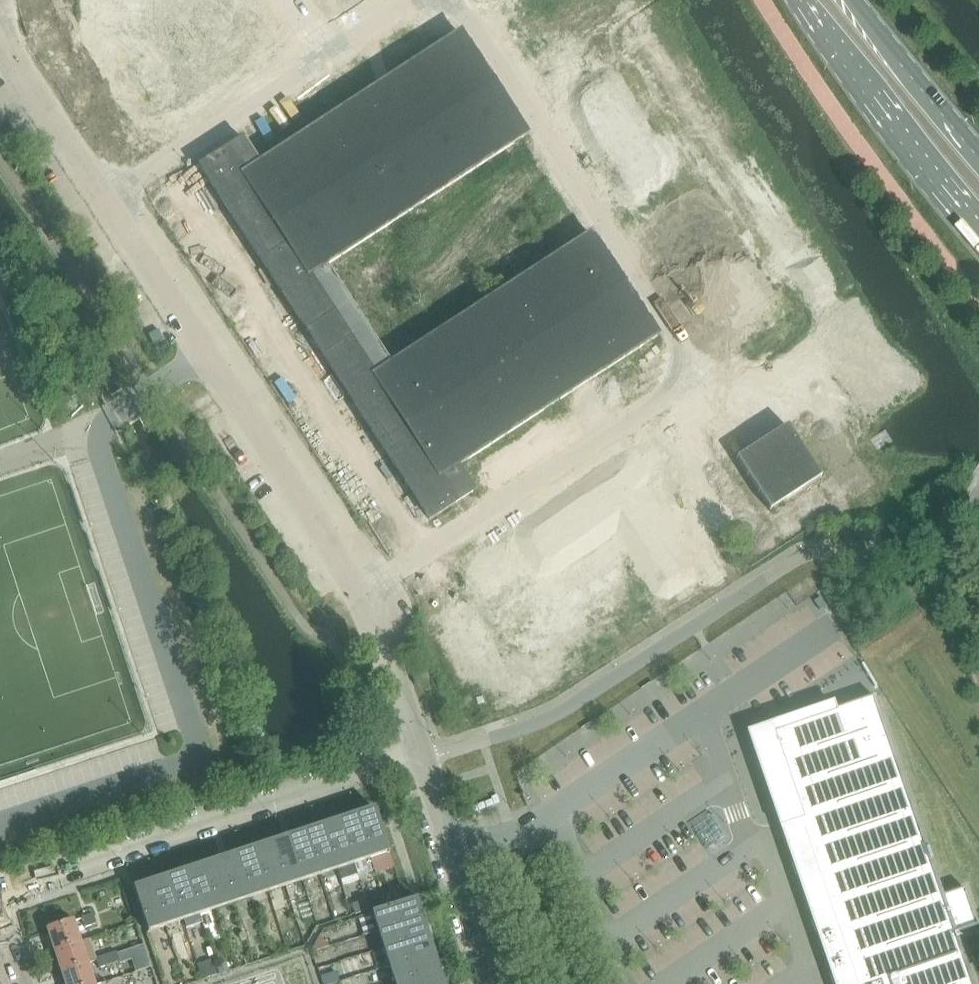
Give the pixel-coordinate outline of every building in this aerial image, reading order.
[(60,2),(73,21),(105,0),(63,0),(60,2)] [(75,25),(150,141),(224,93),(200,56),(200,55),(196,49),(160,72),(113,0),(75,25)] [(325,27),(344,15),(335,0),(307,0),(325,27)] [(344,15),(362,3),(360,0),(335,0),(344,15)] [(273,8),(254,20),(278,58),(297,46),(273,8)] [(254,20),(236,32),(260,70),(278,58),(254,20)] [(236,32),(218,44),(242,82),(260,70),(236,32)] [(244,139),(201,167),(300,319),(331,368),(431,521),(474,492),(457,467),(659,336),(593,235),(392,365),(327,265),(526,135),(460,34),(394,76),(376,88),(259,164),(244,139)] [(200,55),(200,56),(224,93),(242,82),(218,44),(200,55)] [(852,408),(868,396),(864,390),(847,402),(852,408)] [(788,424),(737,457),(771,509),(822,477),(788,424)] [(498,533),(480,545),(504,583),(522,571),(498,533)] [(480,545),(462,557),(486,594),(504,583),(480,545)] [(462,557),(443,569),(467,607),(486,594),(462,557)] [(618,597),(599,609),(615,635),(634,622),(618,597)] [(599,609),(580,621),(597,647),(615,635),(599,609)] [(531,615),(490,642),(526,698),(593,655),(572,624),(547,640),(531,615)] [(751,739),(779,822),(834,983),(974,983),(956,934),(978,926),(965,888),(943,896),(875,696),(854,703),(854,704),(751,739)] [(373,809),(374,810),(357,815),(371,858),(388,852),(388,853),(390,853),(375,808),(373,809)] [(357,815),(340,821),(354,863),(371,858),(357,815)] [(340,821),(323,826),(337,869),(354,863),(340,821)] [(323,826),(306,832),(320,875),(337,869),(323,826)] [(289,838),(303,880),(320,875),(306,832),(289,838)] [(286,886),(303,880),(289,838),(272,844),(286,886)] [(269,892),(286,886),(272,844),(255,849),(269,892)] [(252,897),(269,892),(255,849),(238,855),(252,897)] [(235,903),(252,897),(238,855),(221,861),(235,903)] [(221,861),(204,866),(218,909),(235,903),(221,861)] [(204,866),(187,872),(201,914),(218,909),(204,866)] [(187,872),(170,878),(184,920),(201,914),(187,872)] [(170,878),(153,883),(167,926),(184,920),(170,878)] [(115,879),(103,882),(107,897),(119,894),(115,879)] [(167,926),(153,883),(136,889),(136,888),(134,888),(149,933),(150,932),(150,931),(167,926)] [(713,915),(721,910),(711,892),(703,897),(713,915)] [(381,893),(370,897),(374,908),(385,905),(381,893)] [(402,893),(386,898),(389,908),(406,903),(402,893)] [(365,899),(353,903),(356,913),(368,909),(365,899)] [(373,915),(374,915),(379,932),(422,918),(416,901),(418,901),(417,899),(406,903),(389,908),(372,914),(373,915)] [(48,929),(55,951),(81,942),(77,930),(96,924),(93,915),(83,918),(74,921),(74,920),(48,929)] [(427,935),(422,918),(379,932),(385,949),(427,935)] [(433,952),(427,935),(385,949),(390,966),(433,952)] [(62,972),(88,963),(95,961),(88,940),(81,942),(55,951),(62,972)] [(110,965),(120,962),(117,952),(107,956),(110,965)] [(438,969),(433,952),(390,966),(395,983),(438,969)] [(97,959),(97,960),(100,968),(110,965),(107,956),(97,959)] [(213,959),(198,964),(203,979),(218,974),(213,959)] [(91,972),(88,963),(62,972),(66,983),(95,983),(91,972)] [(224,963),(217,965),(220,974),(227,971),(224,963)] [(396,983),(443,983),(438,969),(395,983),(396,983)]
